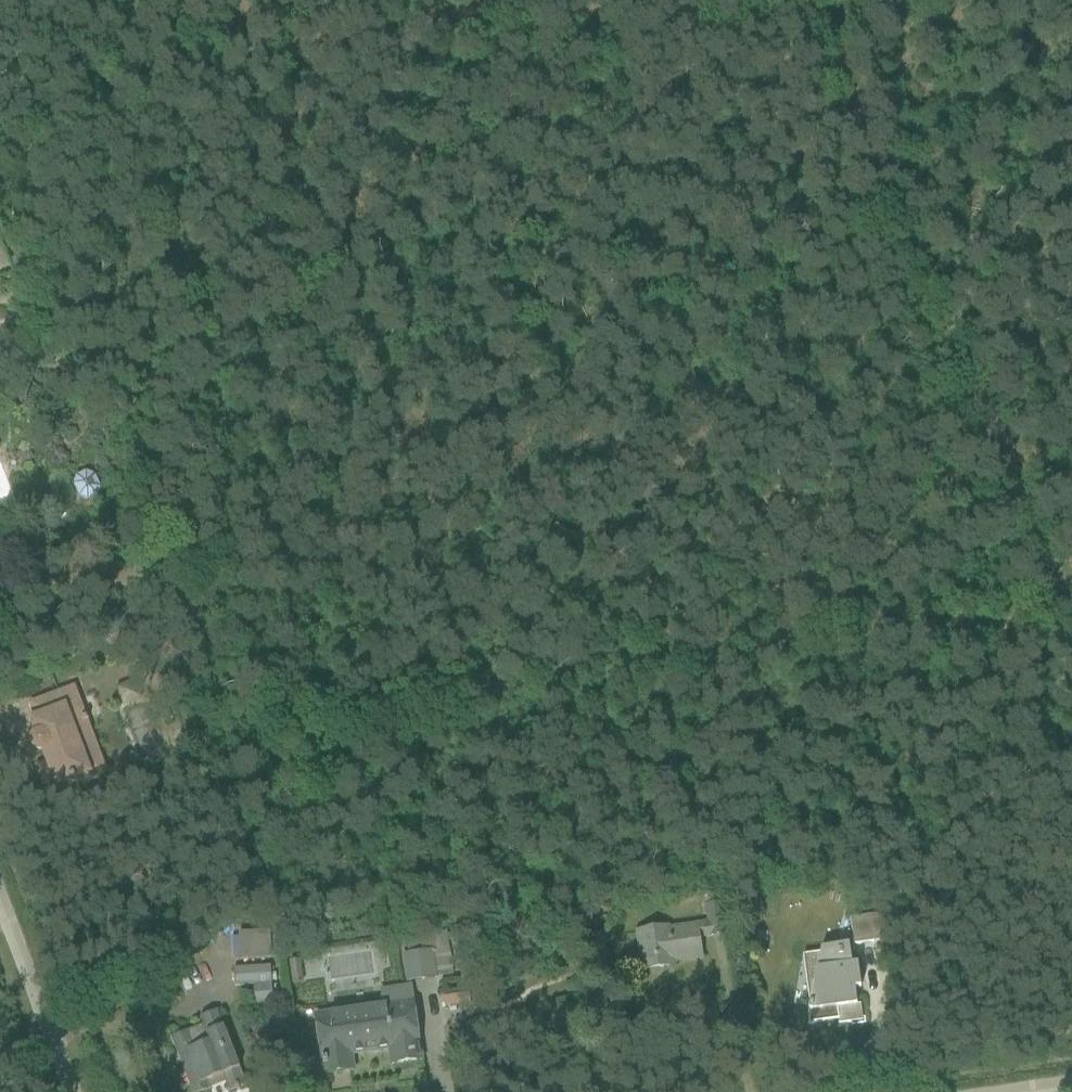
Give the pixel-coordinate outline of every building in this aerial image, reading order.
[(107,777),(77,692),(31,709),(37,723),(31,725),(36,739),(35,741),(32,745),(33,750),(35,754),(39,756),(44,757),(48,768),(38,772),(48,799),(107,777)] [(703,964),(700,943),(725,940),(719,898),(704,900),(708,926),(670,932),(669,930),(635,935),(641,976),(676,971),(675,968),(703,964)] [(853,949),(886,945),(883,919),(850,923),(853,949)] [(271,962),(269,934),(238,936),(240,963),(271,962)] [(402,959),(406,986),(454,980),(447,936),(405,941),(408,958),(402,959)] [(838,1029),(862,1026),(860,1009),(856,1009),(854,993),(860,992),(857,969),(851,970),(848,950),(820,953),(820,958),(803,960),(810,1015),(807,1029),(838,1025),(838,1029)] [(292,989),(303,987),(300,965),(289,966),(292,989)] [(271,971),(234,973),(235,991),(253,990),(254,1008),(274,1008),(271,971)] [(391,1070),(423,1066),(412,988),(379,993),(381,1010),(314,1019),(322,1081),(355,1076),(353,1061),(388,1056),(391,1070)] [(474,997),(440,998),(440,1018),(474,1017),(474,997)] [(227,1091),(239,1091),(246,1089),(217,1015),(199,1022),(203,1030),(171,1042),(190,1091),(210,1091),(207,1085),(222,1079),(227,1091)]
